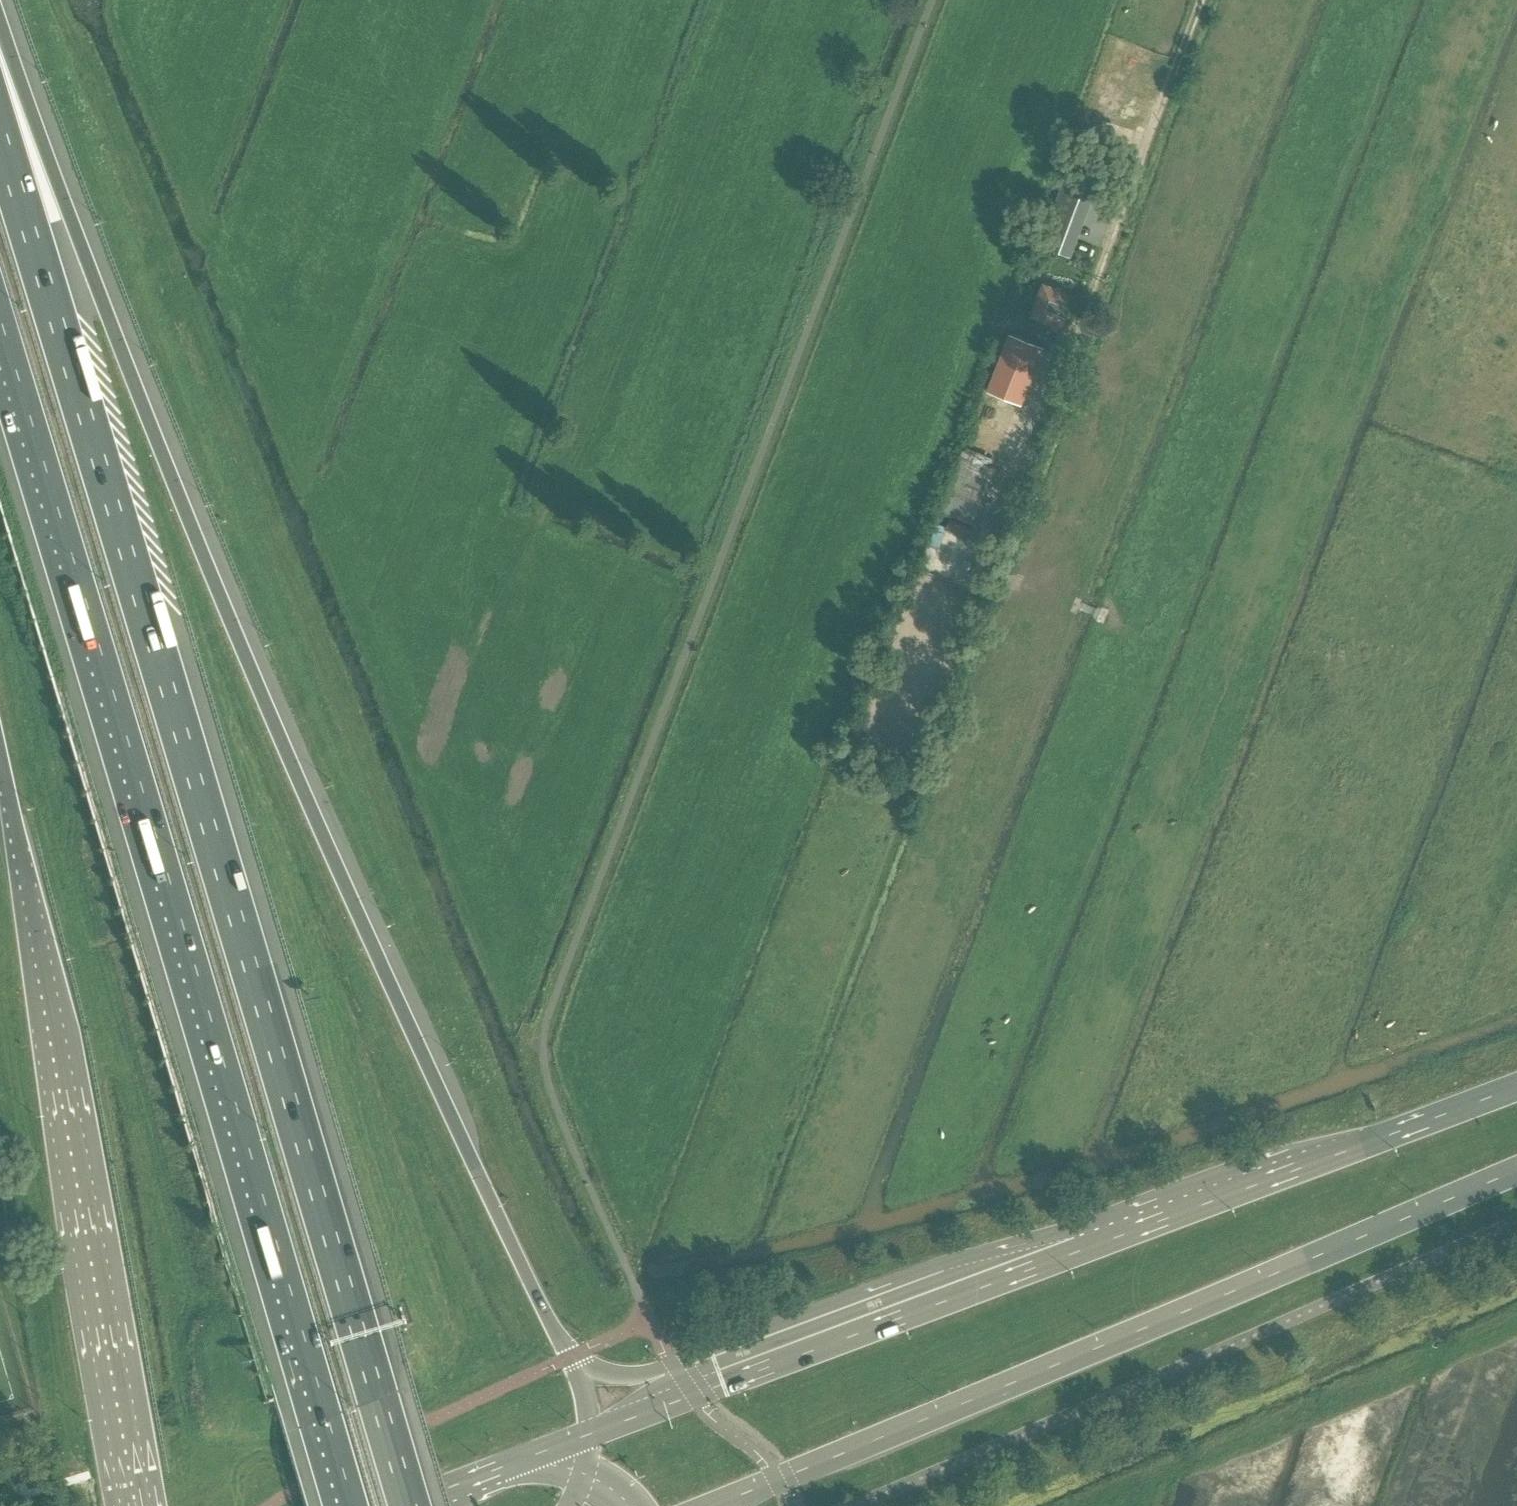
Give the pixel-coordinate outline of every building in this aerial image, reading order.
[(1074,255),(1100,177),(1069,166),(1043,245),(1074,255)] [(1073,297),(1045,286),(1044,285),(1032,315),(1052,322),(1050,328),(1058,331),(1060,325),(1062,326),(1073,297)] [(985,374),(997,379),(992,391),(1019,402),(1028,380),(1030,381),(1044,343),(1004,327),(985,374)] [(940,511),(972,524),(994,469),(992,468),(995,459),(964,446),(960,455),(962,456),(940,511)]
